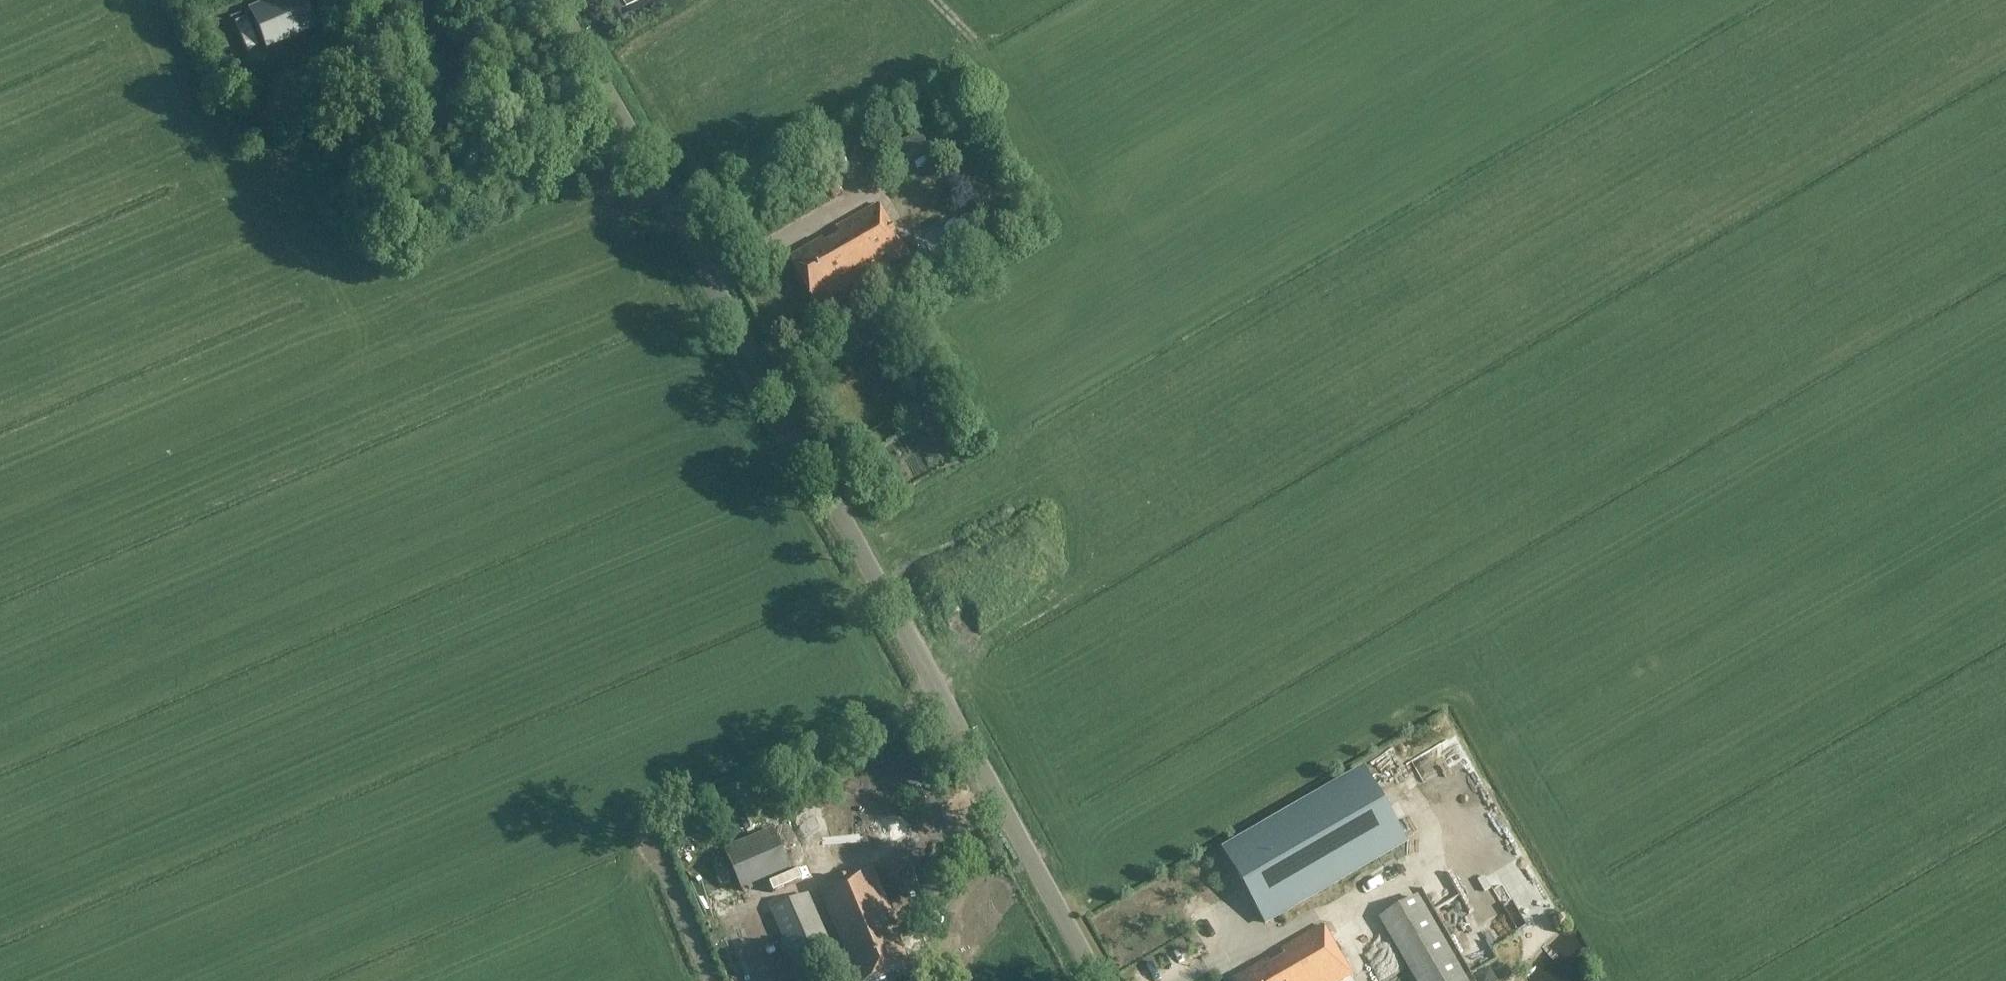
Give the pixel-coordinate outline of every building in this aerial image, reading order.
[(246,9),(264,52),(315,30),(302,0),(267,0),(246,9)] [(883,176),(913,159),(929,149),(917,131),(901,140),(872,158),(883,176)] [(566,156),(568,162),(577,158),(575,153),(566,156)] [(816,306),(906,255),(877,203),(835,227),(840,236),(824,244),(822,239),(789,258),(816,306)] [(1222,853),(1264,923),(1404,838),(1361,768),(1222,853)] [(878,824),(879,816),(877,808),(872,800),(864,796),(856,793),(847,794),(840,798),(834,804),(830,812),(829,821),(832,829),(837,836),(844,841),(852,843),(861,842),(869,839),(875,832),(878,824)] [(772,829),(722,849),(741,892),(790,871),(772,829)] [(795,969),(789,971),(794,980),(812,980),(839,970),(832,953),(811,904),(822,900),(857,980),(871,980),(909,965),(894,929),(889,931),(882,915),(890,912),(871,867),(818,890),(819,892),(808,896),(807,895),(771,911),(795,969)] [(1417,897),(1378,920),(1414,980),(1465,980),(1417,897)] [(1270,966),(1267,961),(1234,980),(1341,980),(1350,975),(1321,926),(1280,950),(1284,957),(1270,966)]
